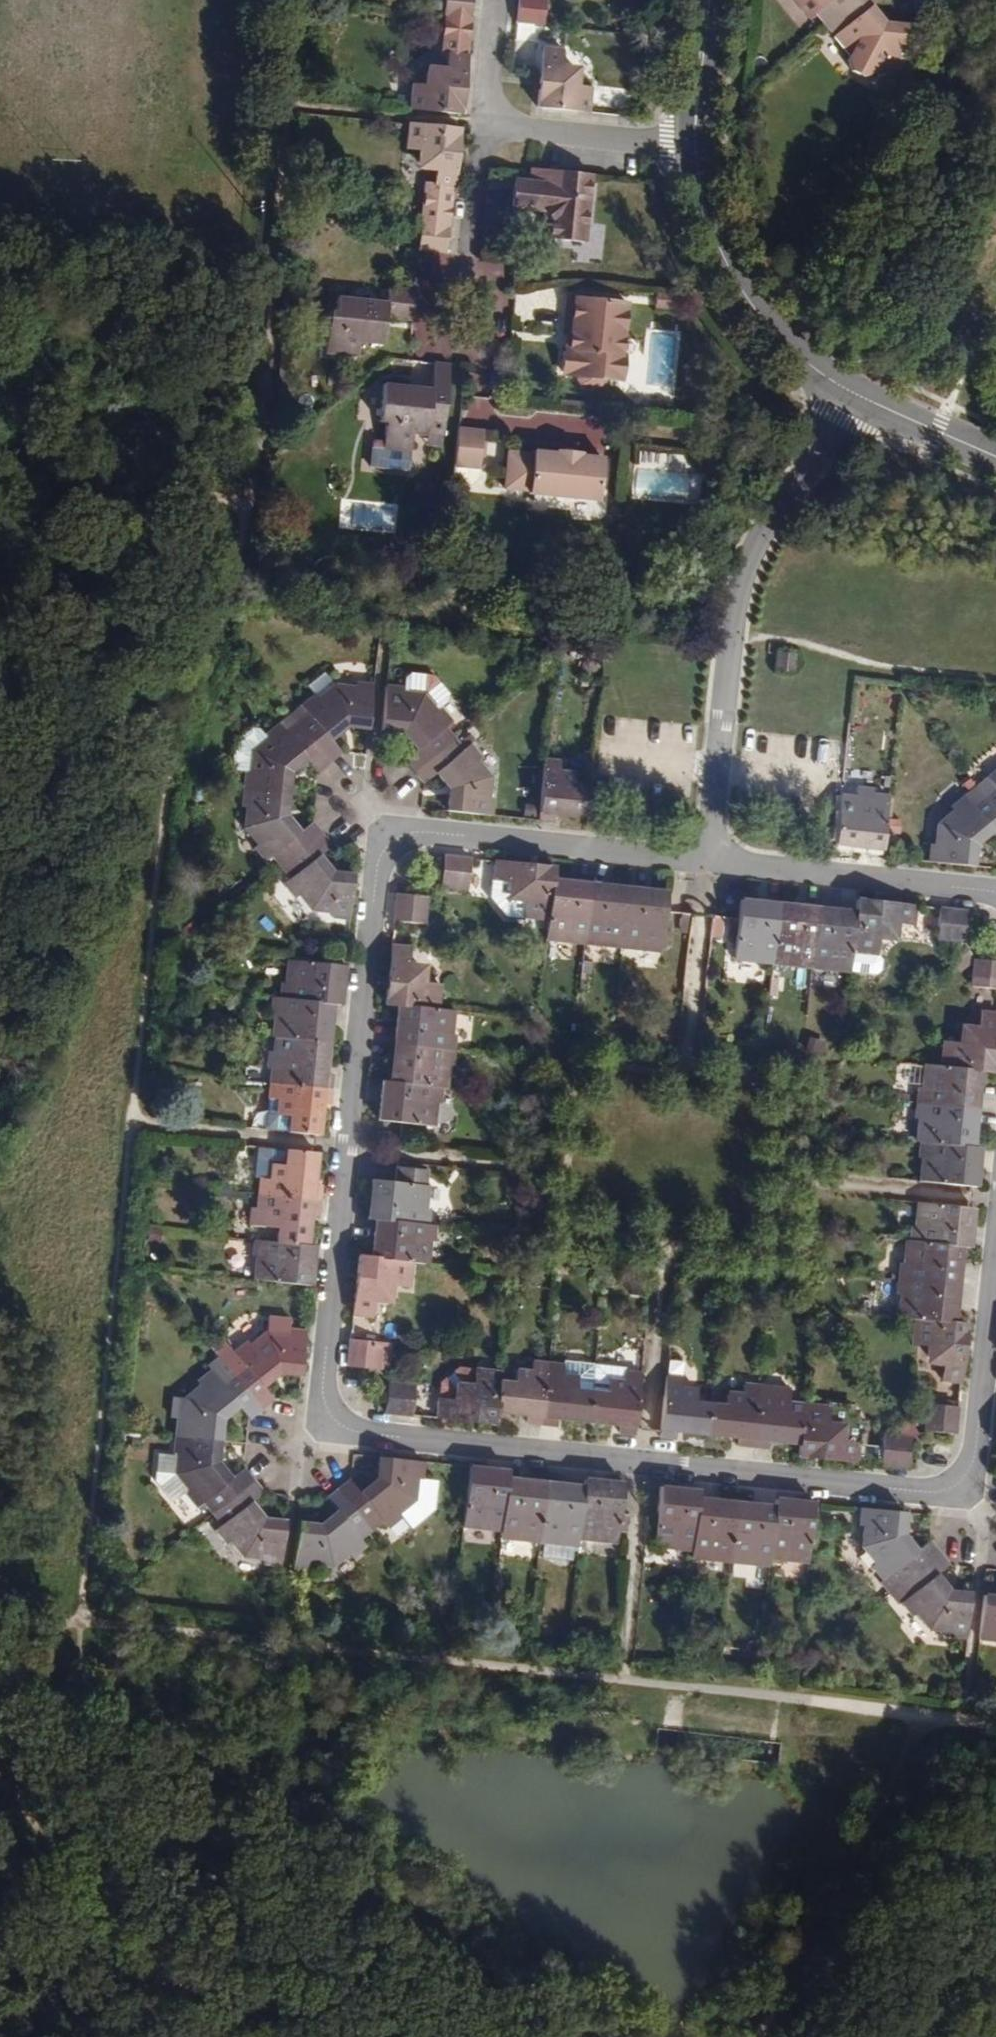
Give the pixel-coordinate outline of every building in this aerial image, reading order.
[(441,15),(449,21),(465,22),(471,19),(473,0),(443,0),(441,15)] [(517,19),(545,22),(547,0),(519,0),(517,19)] [(850,0),(812,0),(817,6),(820,3),(830,16),(850,0)] [(830,16),(840,30),(831,37),(847,57),(845,60),(849,72),(860,78),(872,75),(874,71),(899,74),(904,27),(881,25),(867,7),(876,0),(850,0),(830,16)] [(820,3),(817,6),(809,12),(820,25),(830,16),(820,3)] [(412,105),(462,110),(469,33),(465,29),(449,26),(443,32),(441,47),(449,47),(447,64),(440,63),(435,62),(426,70),(426,80),(414,79),(412,105)] [(542,44),(539,74),(536,104),(587,109),(590,83),(578,82),(580,68),(573,62),(561,61),(563,46),(542,44)] [(449,47),(441,47),(440,63),(447,64),(449,47)] [(600,88),(599,106),(626,108),(627,89),(600,88)] [(459,132),(408,127),(405,152),(418,153),(416,166),(421,172),(435,173),(433,188),(428,187),(422,195),(419,225),(448,228),(459,132)] [(589,174),(529,168),(528,183),(511,181),(508,209),(541,212),(548,221),(546,239),(582,243),(589,174)] [(448,228),(419,225),(417,253),(444,255),(448,228)] [(385,305),(413,308),(415,293),(387,289),(385,305)] [(627,303),(565,296),(563,325),(568,333),(567,347),(565,347),(562,352),(559,371),(563,376),(576,377),(575,380),(579,384),(600,387),(604,383),(605,380),(619,382),(624,377),(626,359),(622,354),(627,303)] [(411,324),(413,308),(385,305),(334,300),(333,314),(328,314),(324,357),(357,360),(358,345),(383,348),(386,321),(411,324)] [(381,447),(381,452),(370,451),(368,471),(407,475),(410,437),(424,439),(426,417),(442,419),(447,367),(431,365),(429,391),(380,386),(376,424),(384,425),(381,447)] [(482,434),(457,432),(451,487),(465,489),(474,483),(476,479),(482,434)] [(579,456),(554,454),(554,457),(532,455),(531,458),(507,455),(503,492),(527,494),(527,498),(596,505),(600,462),(579,461),(579,456)] [(792,656),(774,654),(773,667),(772,672),(790,673),(792,656)] [(415,771),(455,737),(445,725),(451,720),(440,707),(445,703),(445,695),(430,678),(409,676),(401,681),(401,687),(385,685),(380,730),(402,732),(415,749),(404,759),(415,771)] [(294,720),(327,762),(339,752),(328,739),(345,725),(367,729),(372,684),(353,682),(353,687),(332,684),(316,698),(313,694),(299,705),(304,712),(294,720)] [(240,790),(284,795),(286,773),(303,759),(313,772),(327,762),(294,720),(282,730),(277,723),(262,735),(258,730),(250,729),(230,744),(228,764),(235,772),(242,772),(240,790)] [(455,737),(415,771),(424,782),(436,771),(450,788),(448,809),(492,813),(494,795),(490,795),(492,776),(477,758),(481,754),(470,742),(464,747),(455,737)] [(561,759),(544,757),(538,818),(554,820),(554,813),(587,817),(590,786),(574,784),(575,771),(560,769),(561,759)] [(986,788),(995,780),(995,778),(992,774),(981,782),(986,788)] [(995,800),(995,780),(986,788),(995,800)] [(986,788),(981,782),(968,792),(974,799),(986,788)] [(935,842),(934,859),(978,864),(979,841),(995,827),(995,800),(986,788),(974,799),(968,792),(955,803),(958,807),(941,821),(939,842),(935,842)] [(269,855),(278,866),(317,834),(309,823),(296,832),(281,815),(284,795),(240,790),(238,808),(242,808),(240,828),(255,844),(251,848),(262,861),(269,855)] [(842,843),(872,846),(872,853),(888,855),(894,795),(878,793),(877,803),(861,801),(860,814),(845,813),(842,843)] [(327,846),(317,834),(278,866),(287,878),(281,883),(292,896),(296,894),(309,910),(330,913),(330,917),(348,919),(353,875),(330,872),(317,856),(327,846)] [(469,856),(442,853),(439,882),(466,885),(469,856)] [(551,915),(555,879),(556,865),(496,859),(494,879),(491,879),(490,895),(508,914),(524,915),(524,913),(551,915)] [(555,879),(551,915),(548,938),(587,942),(593,883),(555,879)] [(587,942),(626,946),(632,887),(593,883),(587,942)] [(632,887),(626,946),(665,951),(669,910),(671,891),(632,887)] [(424,894),(396,892),(393,919),(422,922),(424,894)] [(860,910),(856,948),(854,970),(878,973),(882,967),(884,957),(880,951),(882,938),(893,940),(901,933),(902,922),(918,924),(920,903),(861,897),(860,910)] [(776,961),(782,902),(743,898),(741,917),(737,957),(776,961)] [(776,961),(816,966),(822,906),(782,902),(776,961)] [(968,908),(940,905),(938,934),(965,937),(968,908)] [(860,910),(822,906),(816,966),(854,970),(856,948),(860,910)] [(397,1004),(434,1008),(437,982),(425,981),(426,969),(421,963),(408,961),(410,945),(391,944),(384,1003),(397,1004)] [(981,954),(977,984),(995,986),(995,958),(982,956),(981,954)] [(278,999),(330,1004),(339,1005),(343,967),(286,961),(284,984),(279,984),(278,999)] [(271,1036),(296,1038),(327,1041),(330,1004),(278,999),(270,998),(269,1013),(273,1013),(271,1036)] [(434,1008),(397,1004),(393,1044),(452,1050),(454,1034),(450,1034),(452,1010),(434,1008)] [(945,1064),(983,1068),(995,1069),(995,1009),(982,1007),(980,1022),(967,1021),(961,1027),(960,1040),(948,1038),(945,1064)] [(269,1082),(330,1088),(332,1072),(324,1072),(327,1041),(296,1038),(294,1053),(282,1052),(280,1067),(270,1066),(269,1082)] [(450,1066),(452,1050),(393,1044),(389,1083),(441,1088),(445,1088),(447,1066),(450,1066)] [(983,1068),(945,1064),(927,1062),(924,1088),(920,1088),(919,1104),(978,1111),(983,1068)] [(329,1105),(330,1088),(269,1082),(267,1098),(264,1130),(317,1135),(320,1103),(329,1105)] [(441,1088),(389,1083),(381,1082),(377,1119),(403,1122),(403,1123),(434,1126),(435,1103),(440,1103),(441,1088)] [(919,1144),(922,1144),(975,1150),(978,1111),(919,1104),(917,1121),(921,1121),(919,1144)] [(975,1150),(922,1144),(921,1161),(924,1162),(922,1185),(978,1191),(982,1150),(975,1150)] [(257,1194),(319,1200),(321,1184),(312,1183),(315,1152),(255,1146),(252,1177),(259,1178),(257,1194)] [(397,1183),(371,1181),(367,1219),(374,1220),(427,1225),(429,1208),(424,1208),(429,1171),(398,1168),(397,1183)] [(277,1227),(275,1242),(306,1245),(309,1215),(317,1216),(319,1200),(257,1194),(256,1209),(266,1211),(264,1226),(277,1227)] [(914,1229),(912,1245),(964,1250),(972,1251),(976,1211),(920,1205),(917,1230),(914,1229)] [(374,1220),(370,1258),(407,1262),(425,1264),(428,1242),(432,1243),(434,1226),(427,1225),(374,1220)] [(314,1246),(306,1245),(275,1242),(252,1240),(251,1257),(255,1257),(253,1280),(310,1286),(314,1246)] [(964,1250),(912,1245),(908,1245),(906,1269),(902,1268),(900,1284),(960,1290),(964,1250)] [(404,1288),(407,1262),(370,1258),(358,1257),(351,1317),(371,1319),(372,1303),(384,1304),(391,1299),(392,1287),(404,1288)] [(960,1290),(900,1284),(899,1299),(903,1299),(901,1321),(918,1323),(957,1327),(960,1290)] [(957,1327),(918,1323),(916,1349),(928,1350),(926,1361),(931,1369),(944,1370),(942,1386),(964,1387),(970,1329),(957,1327)] [(238,1360),(227,1369),(260,1410),(271,1400),(262,1388),(279,1373),(301,1376),(305,1332),(287,1330),(287,1335),(266,1333),(250,1346),(247,1343),(233,1354),(238,1360)] [(378,1343),(349,1340),(346,1369),(375,1371),(378,1343)] [(527,1424),(542,1426),(548,1365),(532,1363),(532,1373),(516,1372),(515,1385),(501,1383),(498,1414),(528,1417),(527,1424)] [(565,1366),(548,1365),(542,1426),(556,1427),(557,1421),(589,1424),(595,1366),(566,1363),(565,1366)] [(595,1366),(589,1424),(619,1427),(619,1433),(635,1435),(642,1374),(625,1373),(625,1369),(595,1366)] [(177,1419),(175,1437),(219,1441),(222,1419),(238,1406),(249,1419),(260,1410),(227,1369),(217,1378),(212,1370),(197,1382),(199,1385),(183,1399),(182,1419),(177,1419)] [(498,1414),(501,1383),(502,1376),(460,1372),(440,1384),(437,1420),(497,1426),(498,1414)] [(711,1436),(714,1404),(698,1403),(699,1390),(683,1388),(683,1379),(668,1377),(662,1437),(677,1439),(678,1433),(711,1436)] [(414,1387),(387,1385),(384,1414),(412,1417),(414,1387)] [(740,1446),(758,1447),(764,1387),(747,1385),(746,1395),(730,1393),(729,1406),(714,1404),(711,1436),(740,1439),(740,1446)] [(792,1390),(764,1387),(758,1447),(771,1449),(772,1442),(802,1445),(806,1407),(806,1403),(791,1402),(792,1390)] [(962,1406),(931,1403),(928,1431),(959,1434),(962,1406)] [(806,1407),(802,1445),(801,1458),(860,1464),(861,1444),(846,1443),(847,1430),(844,1423),(830,1422),(831,1409),(806,1407)] [(219,1441),(175,1437),(173,1457),(155,1455),(153,1483),(168,1502),(182,1490),(196,1507),(203,1501),(213,1513),(253,1482),(244,1469),(231,1478),(217,1460),(219,1441)] [(911,1439),(883,1437),(880,1466),(908,1468),(911,1439)] [(339,1492),(371,1531),(382,1523),(388,1530),(402,1518),(407,1524),(427,1511),(429,1485),(422,1482),(424,1464),(379,1459),(377,1481),(361,1494),(351,1483),(339,1492)] [(464,1529),(502,1534),(507,1480),(508,1472),(470,1469),(464,1529)] [(546,1484),(507,1480),(502,1534),(501,1541),(540,1545),(546,1484)] [(585,1480),(584,1488),(579,1541),(617,1544),(623,1484),(585,1480)] [(261,1495),(253,1482),(213,1513),(222,1524),(215,1530),(225,1544),(229,1541),(242,1558),(262,1560),(262,1566),(281,1567),(286,1523),(263,1520),(251,1503),(261,1495)] [(546,1484),(540,1545),(543,1545),(542,1559),(573,1562),(575,1548),(578,1548),(579,1541),(584,1488),(546,1484)] [(693,1552),(699,1500),(700,1492),(661,1488),(655,1548),(693,1552)] [(294,1569),(312,1571),(312,1566),(332,1569),(349,1555),(352,1559),(366,1547),(360,1540),(371,1531),(339,1492),(327,1502),(336,1514),(320,1527),(299,1524),(294,1569)] [(692,1560),(732,1564),(738,1504),(699,1500),(693,1552),(692,1560)] [(776,1508),(771,1560),(809,1564),(816,1504),(777,1500),(776,1508)] [(738,1504),(732,1564),(770,1568),(771,1560),(776,1508),(738,1504)] [(900,1589),(940,1556),(929,1542),(917,1552),(903,1535),(905,1513),(861,1509),(859,1529),(864,1529),(862,1548),(876,1566),(872,1568),(883,1582),(890,1576),(900,1589)] [(948,1566),(940,1556),(900,1589),(908,1599),(901,1604),(912,1618),(916,1615),(928,1633),(949,1634),(949,1640),(967,1641),(971,1596),(949,1593),(936,1577),(948,1566)] [(985,1597),(980,1642),(995,1644),(995,1598),(985,1597)]
